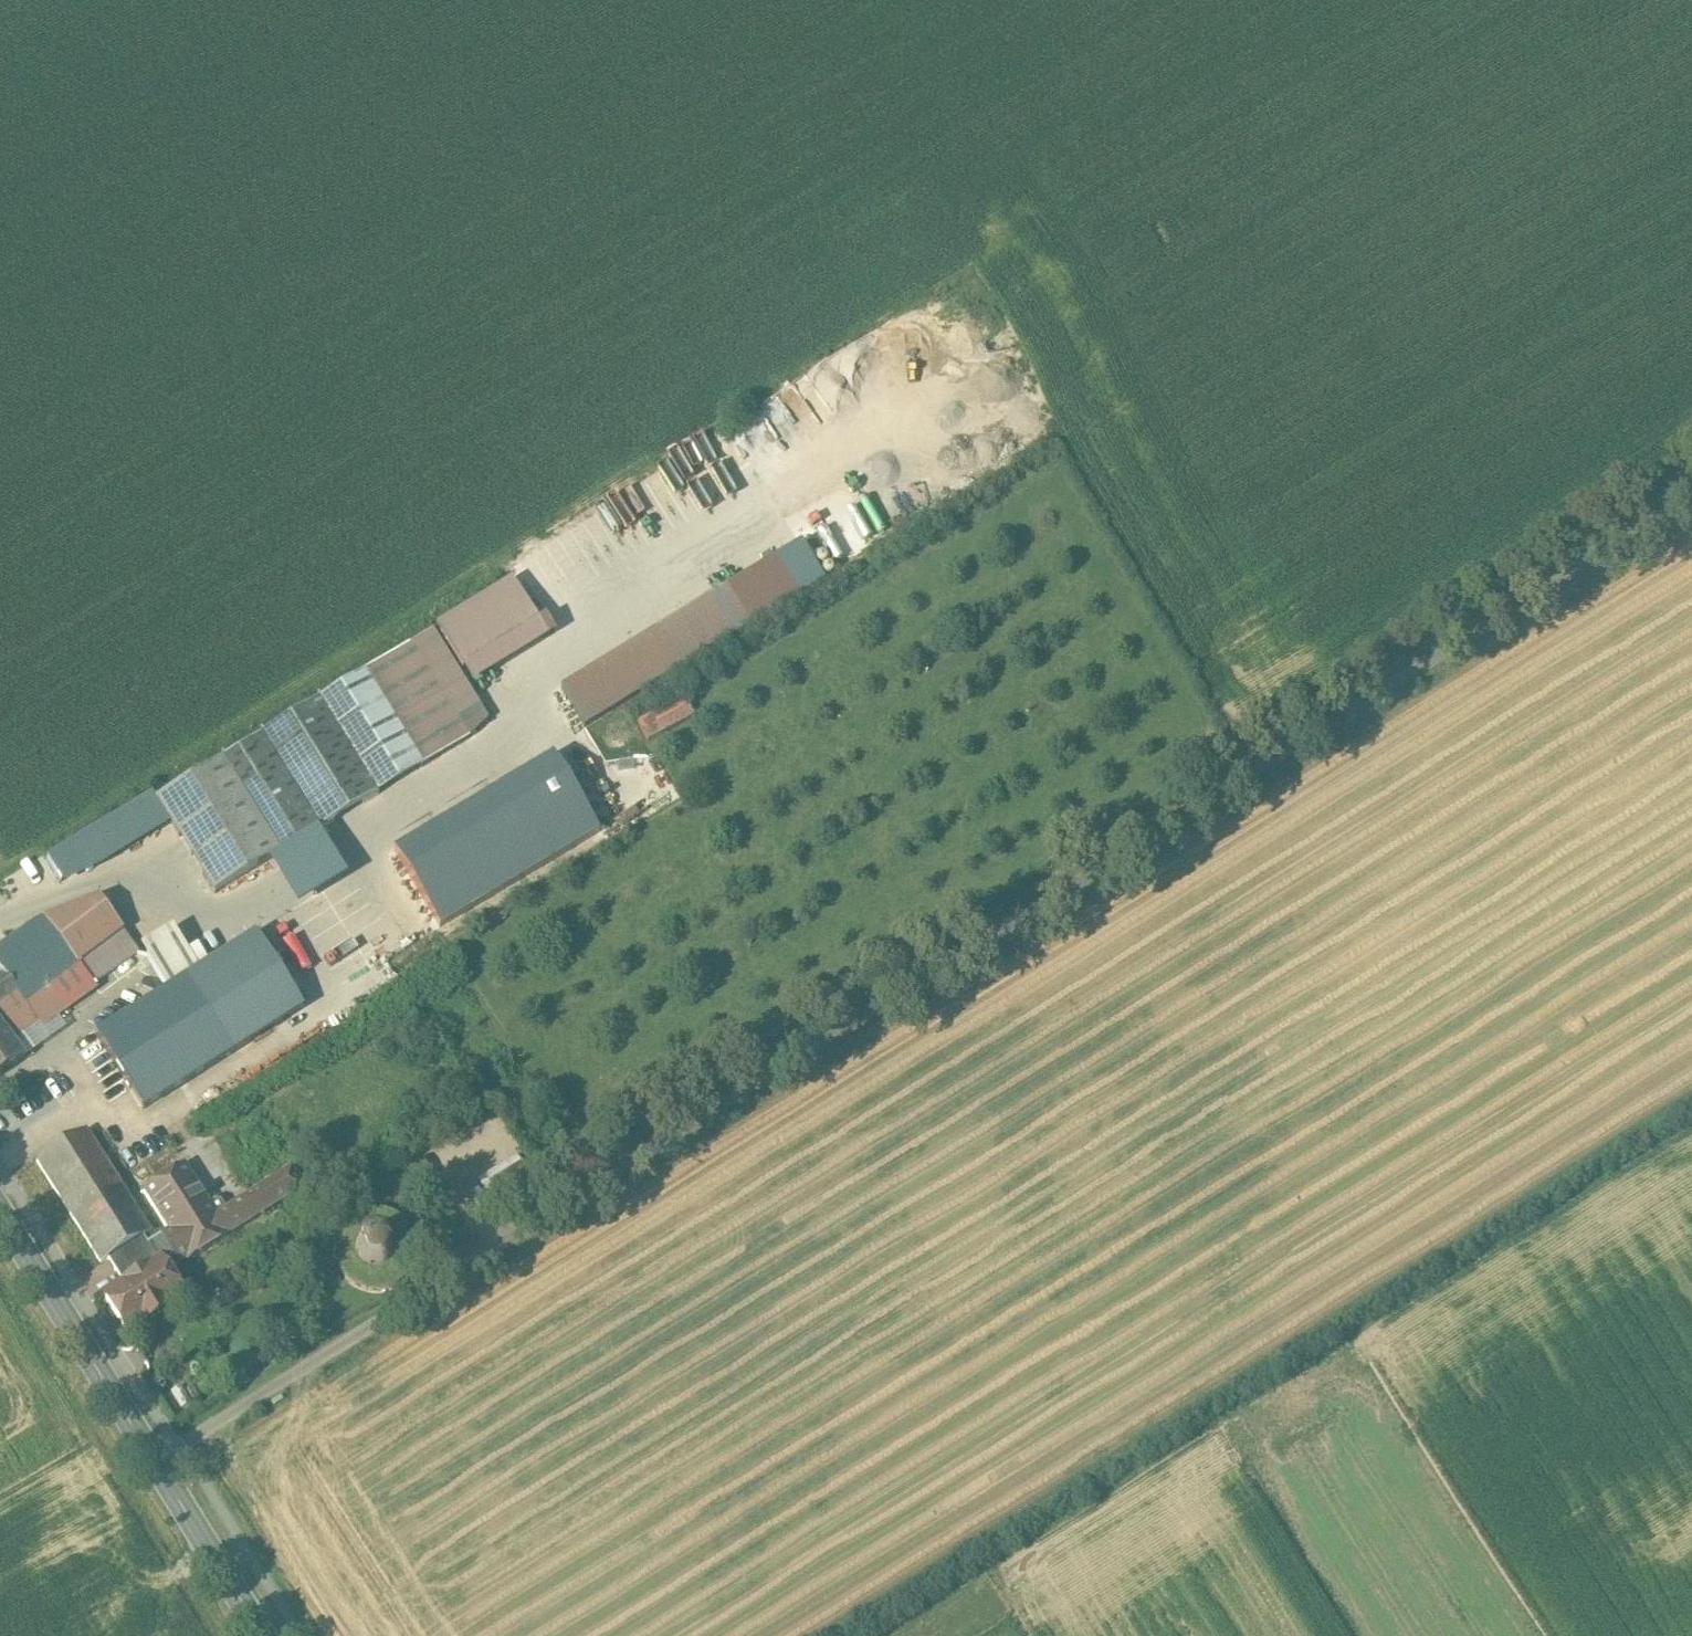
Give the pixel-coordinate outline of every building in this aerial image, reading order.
[(512,581),(436,627),(472,686),(549,639),(512,581)] [(732,597),(567,698),(585,728),(749,626),(732,597)] [(420,639),(157,800),(167,817),(215,894),(468,740),(433,683),(456,670),(433,632),(420,639)] [(696,718),(688,699),(638,720),(646,739),(696,718)] [(153,794),(47,860),(61,883),(167,817),(157,800),(153,794)] [(45,919),(25,935),(0,953),(0,971),(4,976),(5,975),(18,994),(17,995),(42,1029),(96,989),(93,985),(78,965),(123,931),(100,899),(45,919)] [(198,970),(173,929),(141,948),(167,989),(198,970)] [(123,931),(78,965),(93,985),(139,952),(123,931)] [(224,985),(131,1042),(157,1085),(200,1059),(289,1006),(263,962),(243,973),(240,968),(221,979),(224,985)] [(17,995),(18,994),(5,975),(4,976),(0,978),(0,1007),(17,995)] [(23,1060),(0,1028),(0,1077),(23,1060)] [(157,1085),(131,1042),(114,1053),(140,1096),(157,1085)] [(150,1233),(87,1131),(37,1162),(101,1264),(108,1260),(107,1259),(143,1237),(150,1233)] [(522,1163),(490,1183),(505,1208),(538,1188),(522,1163)] [(185,1165),(158,1182),(167,1196),(193,1179),(185,1165)] [(216,1217),(190,1233),(172,1204),(157,1214),(168,1232),(162,1236),(181,1266),(187,1262),(188,1263),(230,1237),(229,1236),(304,1189),(291,1169),(216,1217)] [(216,1217),(193,1179),(167,1196),(172,1204),(190,1233),(216,1217)] [(158,1182),(143,1192),(157,1214),(172,1204),(167,1196),(158,1182)] [(413,1266),(416,1251),(413,1235),(404,1222),(391,1213),(375,1210),(359,1213),(346,1222),(337,1235),(334,1251),(338,1267),(347,1280),(360,1289),(376,1292),(391,1288),(404,1280),(413,1266)] [(123,1284),(104,1296),(128,1335),(185,1299),(169,1274),(181,1266),(162,1236),(148,1245),(156,1258),(159,1261),(123,1284)] [(143,1237),(107,1259),(108,1260),(123,1284),(159,1261),(156,1258),(143,1237)]
